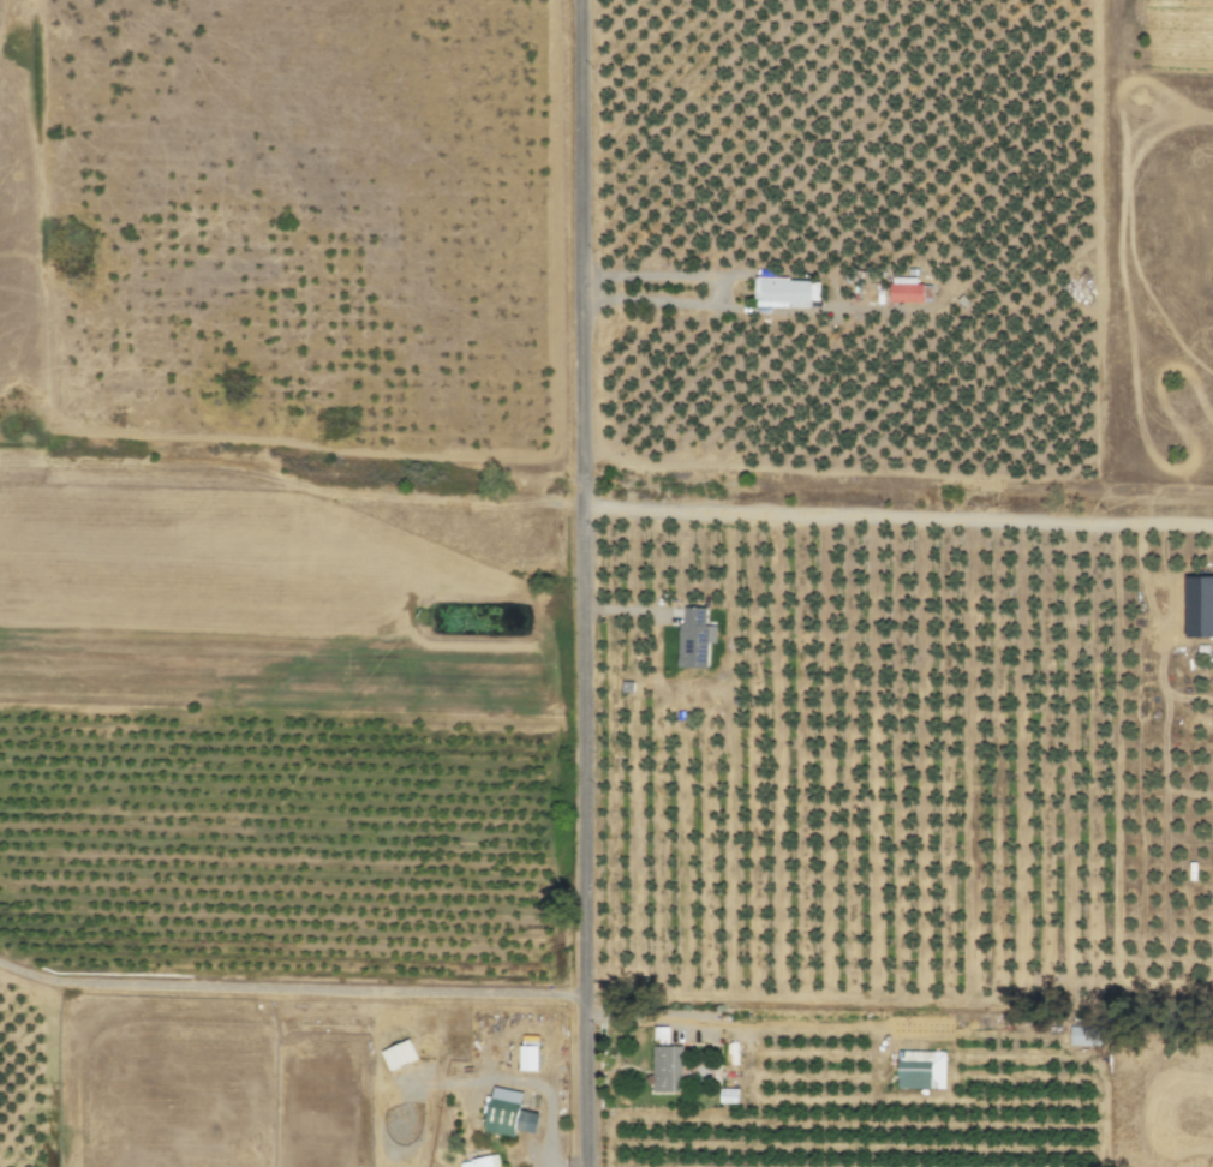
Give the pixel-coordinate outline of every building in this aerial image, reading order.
[(888,302),(922,302),(922,297),(929,297),(929,286),(914,286),(914,278),(888,278),(888,302)] [(757,279),(756,307),(819,308),(819,281),(757,279)] [(1212,639),(1212,579),(1185,578),(1183,638),(1212,639)] [(705,669),(706,644),(714,644),(714,626),(704,626),(704,608),(683,608),(683,625),(676,625),(675,668),(705,669)] [(1102,1047),(1102,1027),(1069,1027),(1068,1046),(1102,1047)] [(519,1072),(537,1072),(537,1036),(520,1036),(519,1072)] [(652,1093),(681,1093),(681,1047),(652,1047),(652,1093)] [(895,1089),(944,1090),(945,1053),(896,1052),(895,1089)] [(513,1137),(514,1132),(534,1134),(537,1114),(519,1112),(522,1093),(491,1089),(485,1134),(513,1137)] [(496,1156),(458,1163),(459,1166),(498,1166),(496,1156)]
